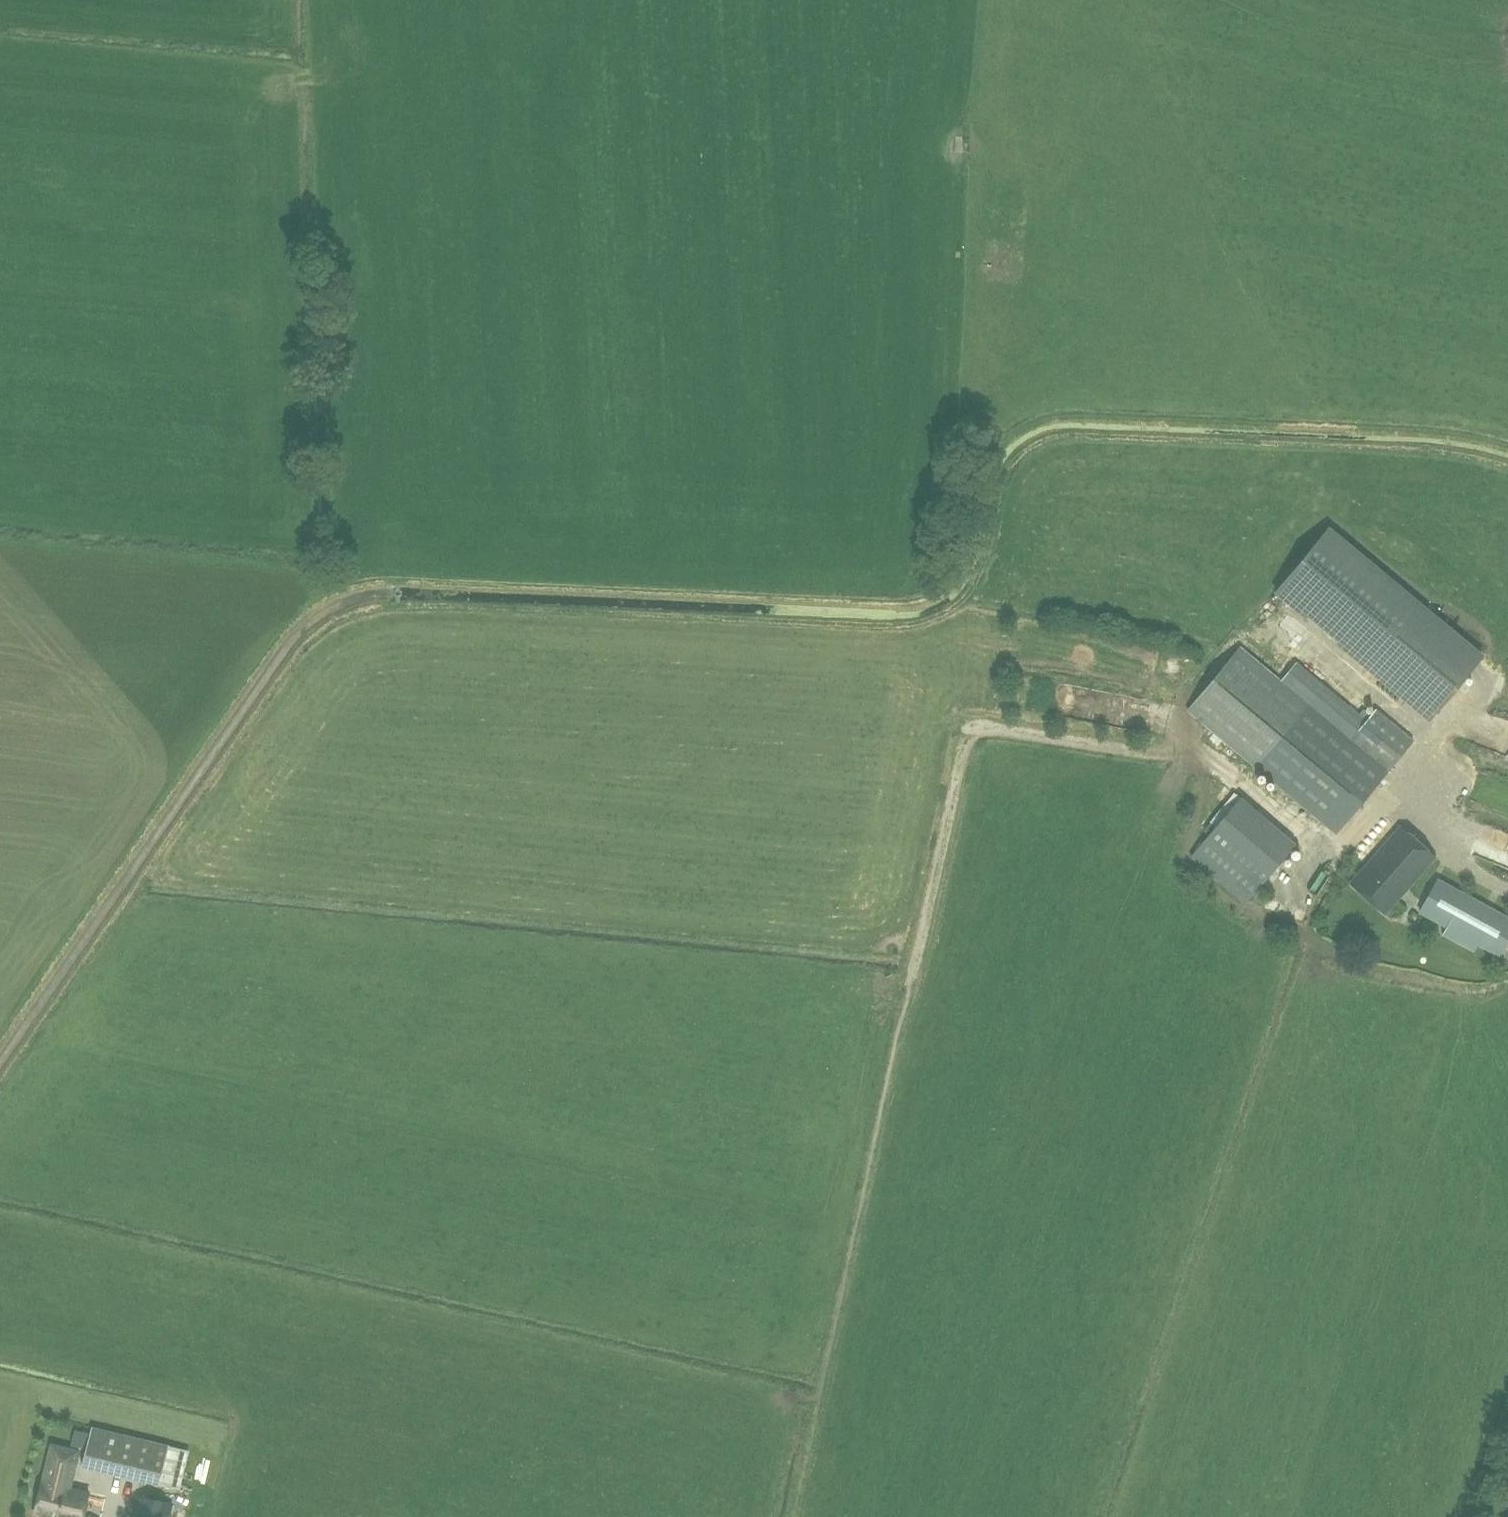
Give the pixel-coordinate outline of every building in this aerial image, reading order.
[(1484,655),(1336,531),(1329,526),(1273,592),(1429,722),(1484,655)] [(1320,819),(1337,832),(1413,740),(1376,709),(1366,721),(1295,663),(1280,681),(1239,647),(1188,710),(1320,820),(1320,819)] [(1478,730),(1507,747),(1507,723),(1489,712),(1478,730)] [(1192,856),(1247,903),(1296,844),(1242,797),(1192,856)] [(1385,913),(1436,856),(1401,825),(1351,882),(1385,913)] [(1422,913),(1451,928),(1454,921),(1481,935),(1478,943),(1499,954),(1507,936),(1507,918),(1438,882),(1422,913)] [(91,1426),(82,1467),(160,1486),(170,1444),(91,1426)] [(88,1491),(68,1486),(76,1451),(51,1446),(36,1512),(61,1516),(82,1516),(88,1491)] [(136,1495),(131,1516),(170,1516),(174,1503),(136,1495)]
